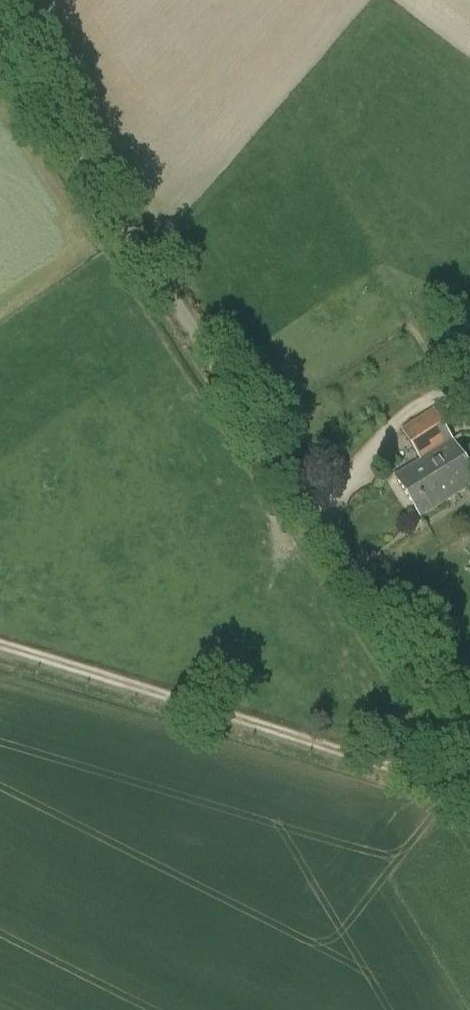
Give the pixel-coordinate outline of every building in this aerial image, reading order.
[(469,401),(469,377),(459,384),(469,401)] [(447,434),(433,410),(401,430),(421,462),(396,477),(420,517),(443,503),(428,476),(435,472),(427,458),(435,453),(430,445),(447,434)] [(447,434),(430,445),(435,453),(427,458),(435,472),(428,476),(443,503),(469,486),(469,472),(453,443),(447,434)]
